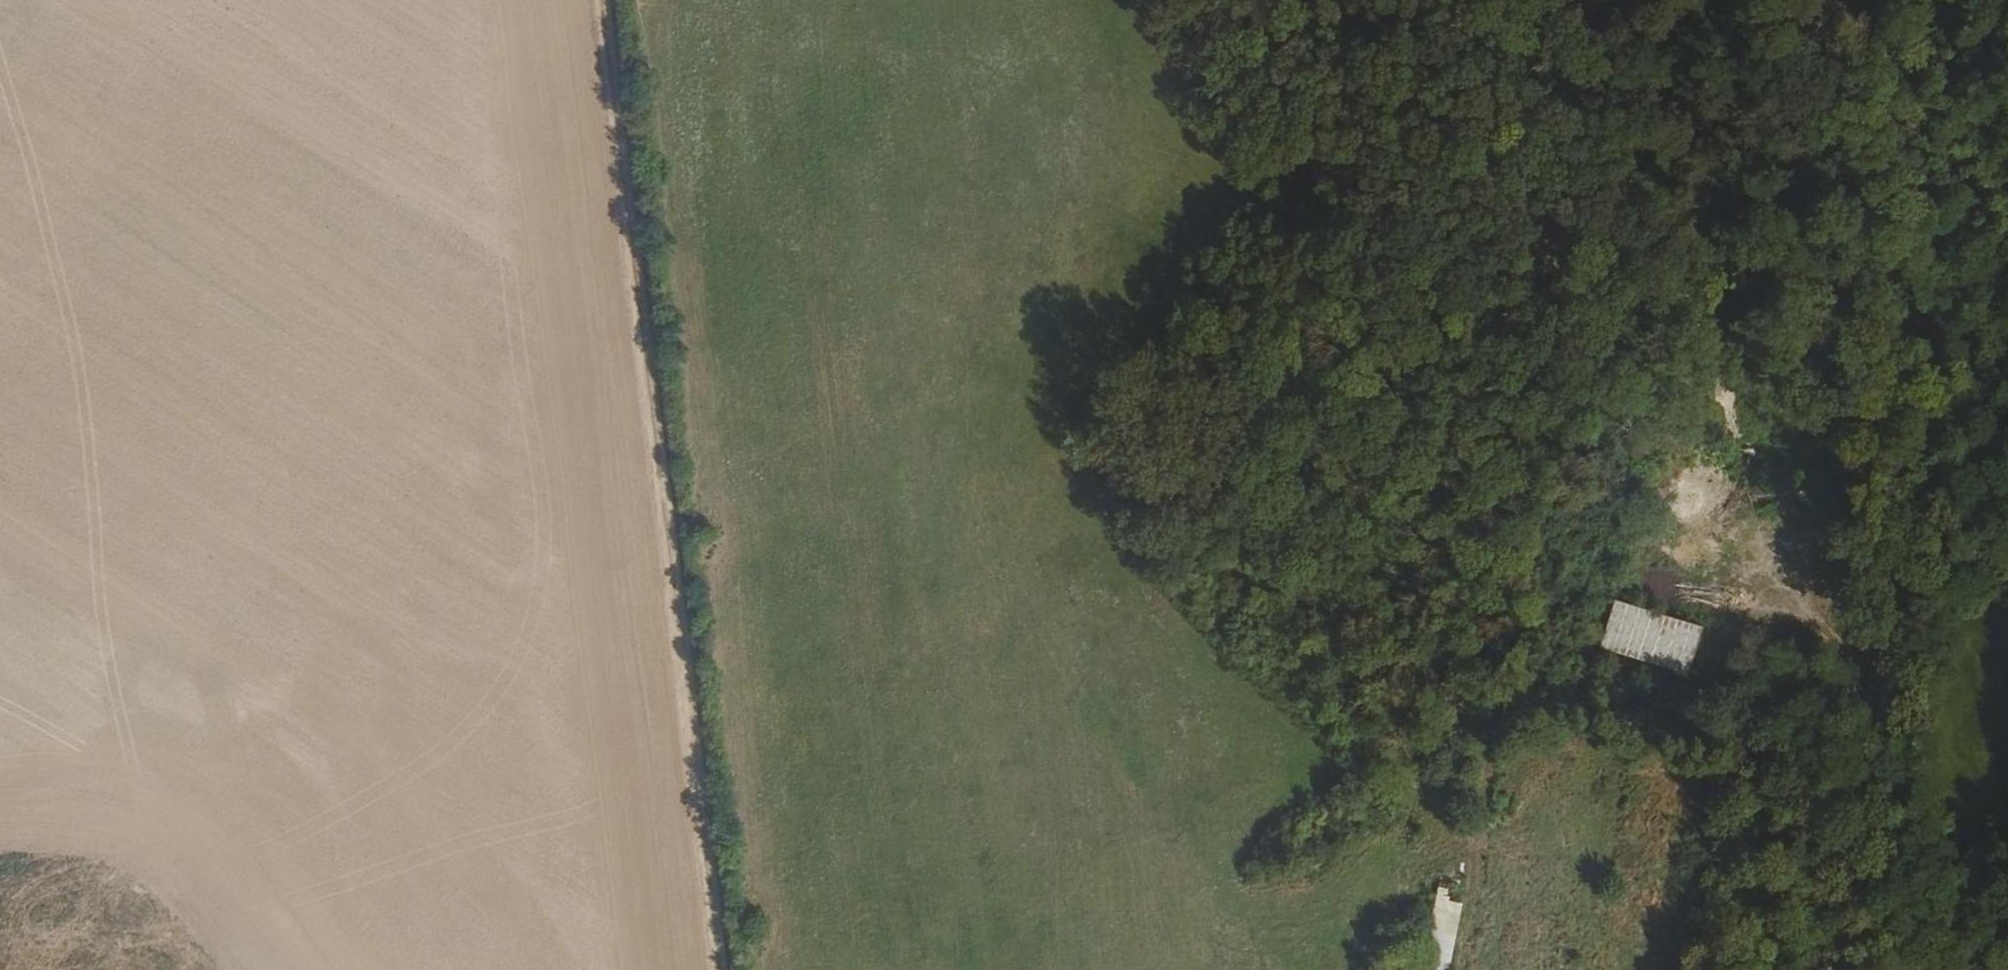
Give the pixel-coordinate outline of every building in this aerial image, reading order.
[(1701,626),(1613,599),(1596,647),(1685,675),(1701,626)]
